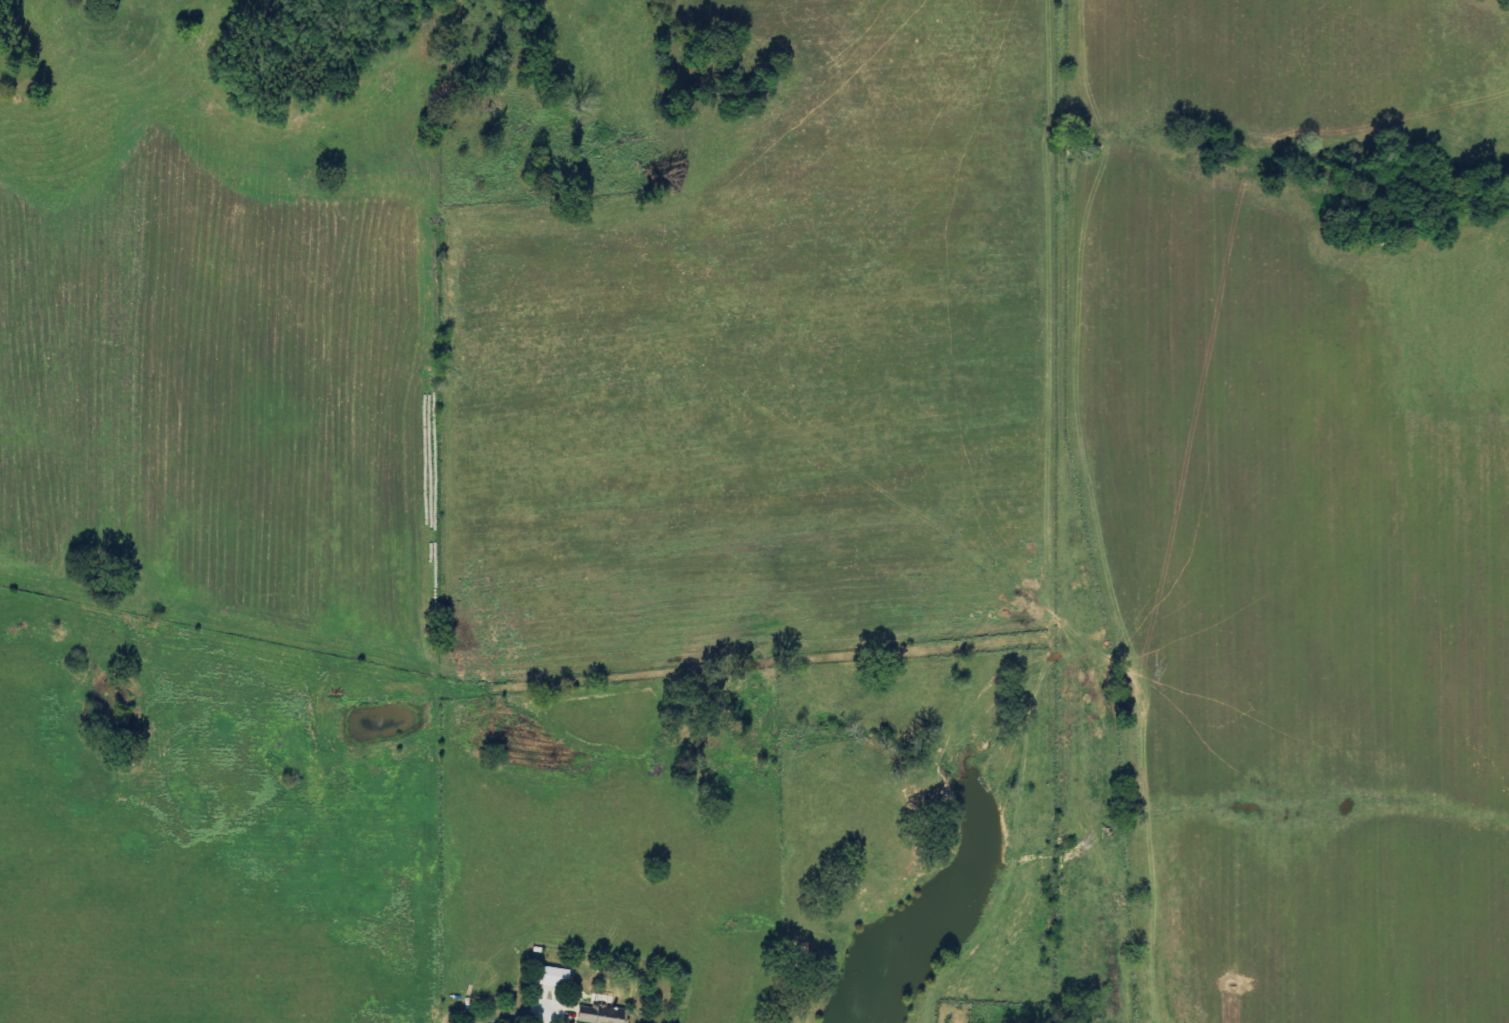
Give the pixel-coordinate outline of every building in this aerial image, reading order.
[(567,988),(569,971),(538,967),(536,984),(567,988)]
